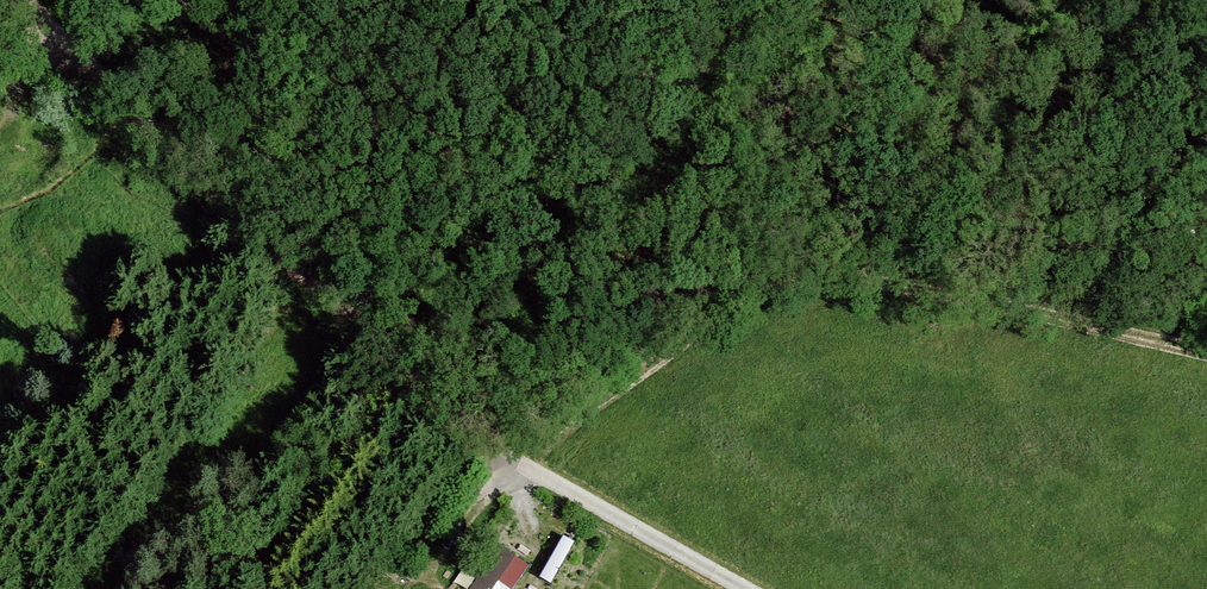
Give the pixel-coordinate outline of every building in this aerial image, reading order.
[(479,588),(517,588),(536,561),(506,540),(474,586),(479,588)]
